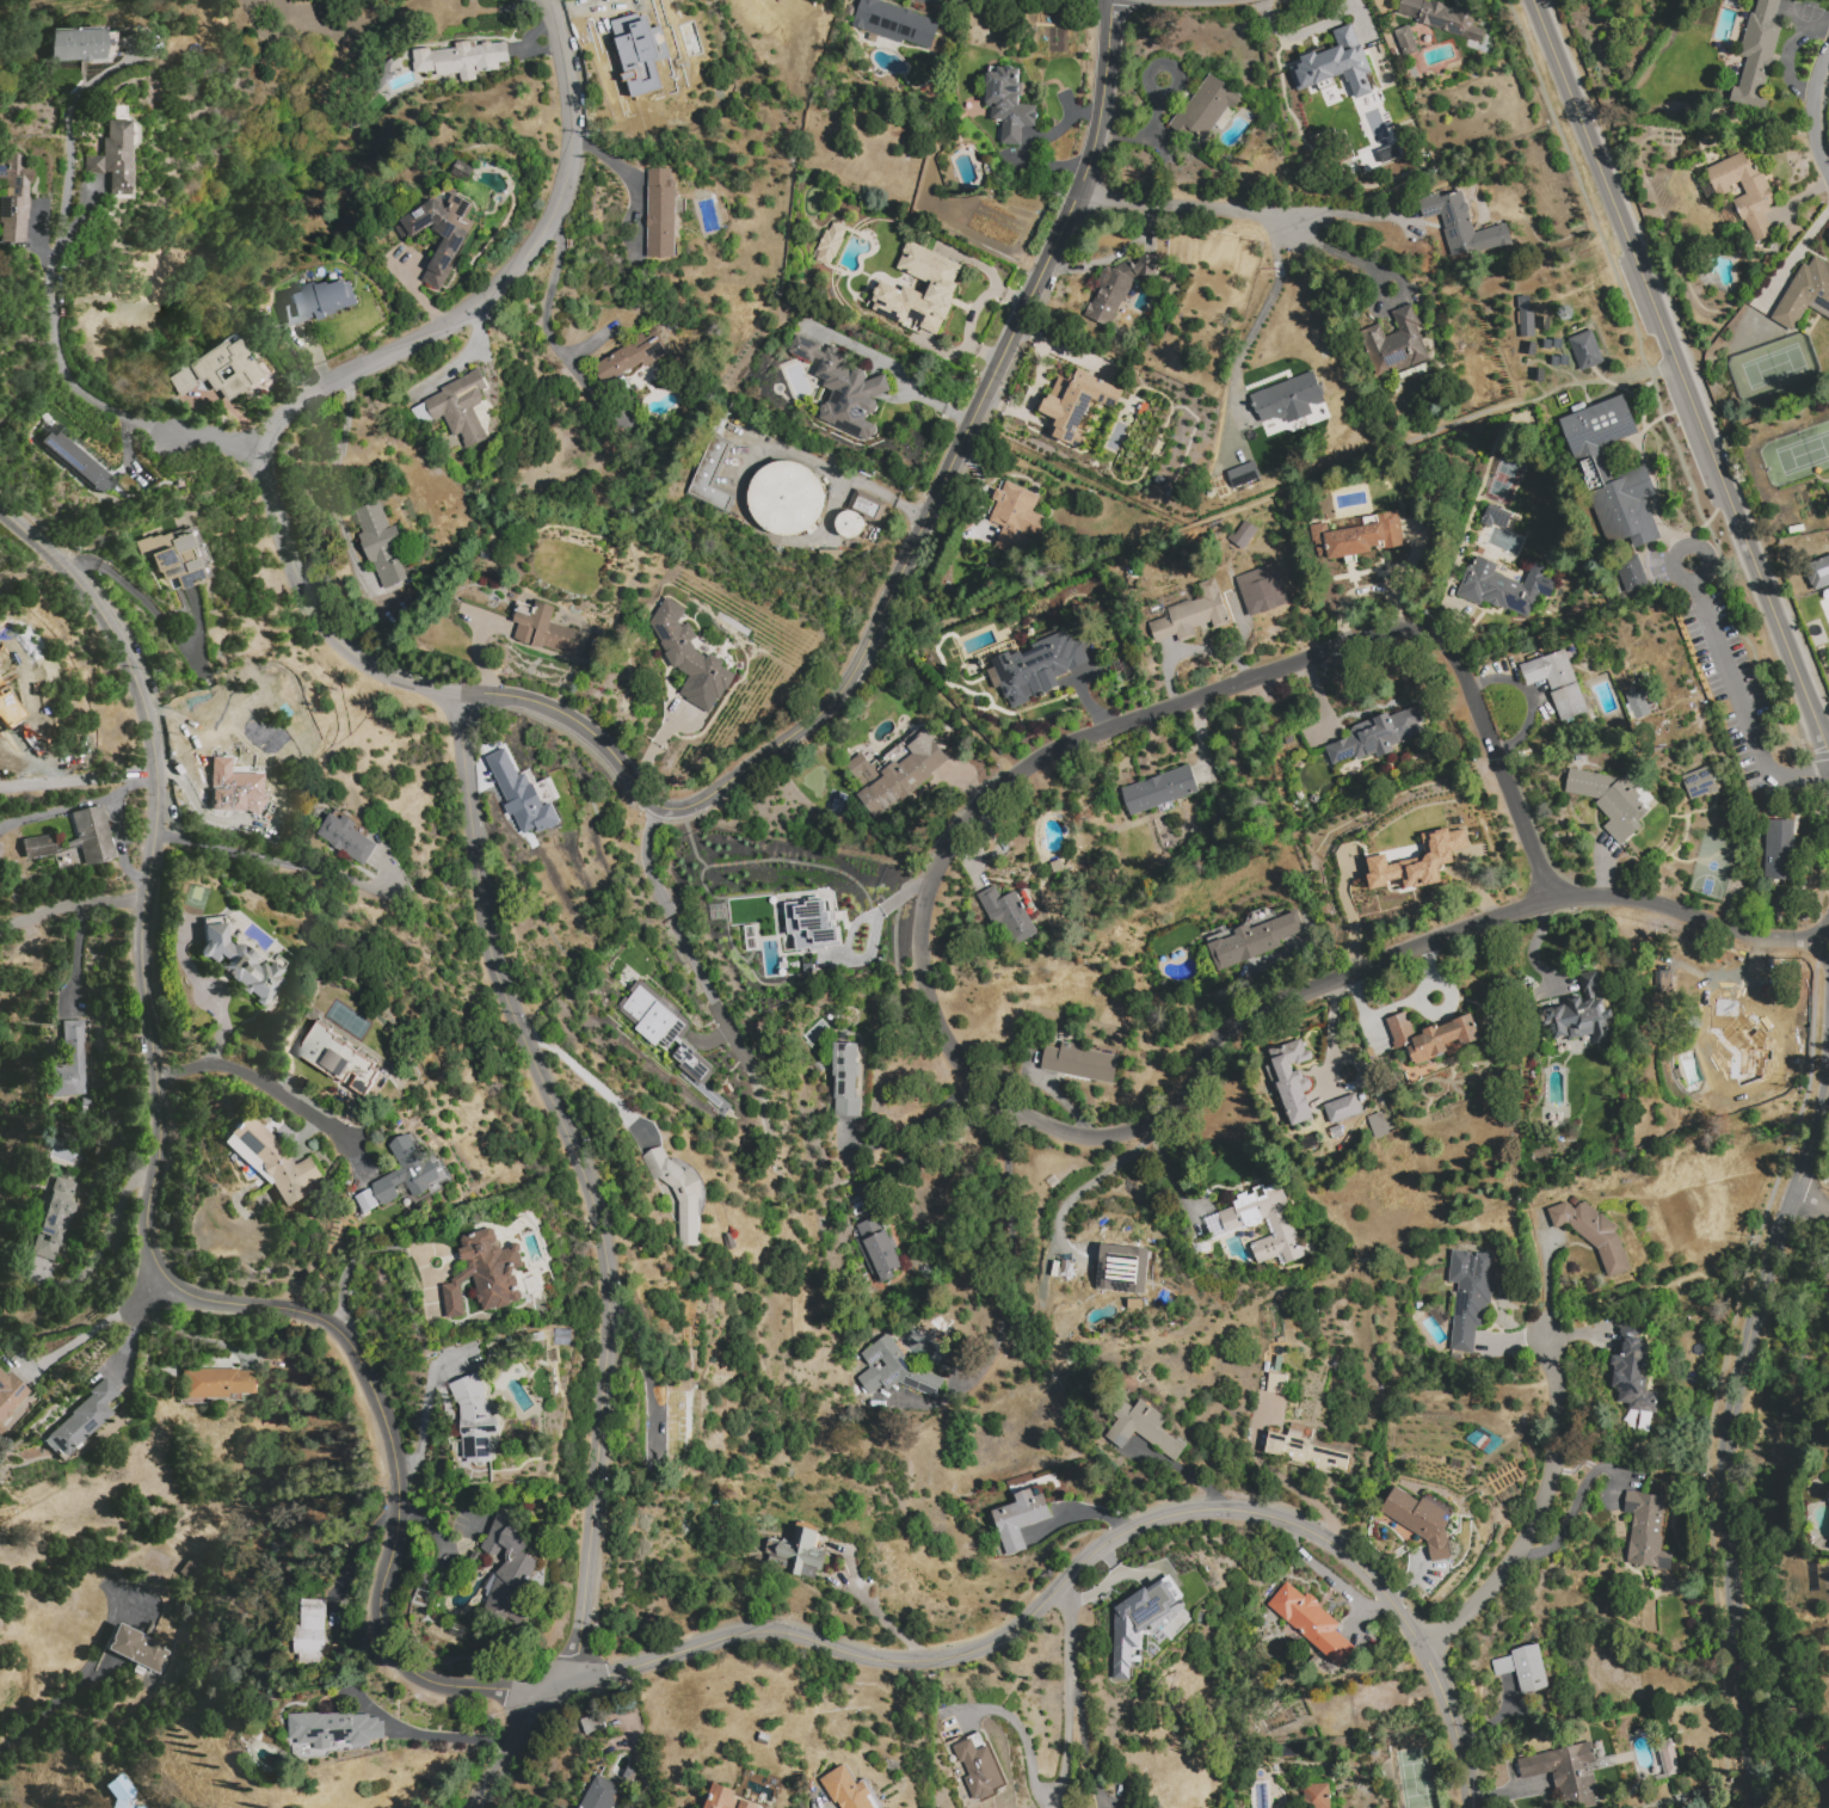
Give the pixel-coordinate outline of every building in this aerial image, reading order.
[(848,25),(856,0),(882,0),(881,2),(940,23),(930,53),(848,25)] [(1397,13),(1401,0),(1423,0),(1431,2),(1431,1),(1446,6),(1445,7),(1454,11),(1457,6),(1472,11),(1470,16),(1477,18),(1474,26),(1485,30),(1482,43),(1418,23),(1420,20),(1397,13)] [(1754,14),(1758,0),(1781,0),(1775,19),(1784,21),(1762,93),(1771,96),(1766,113),(1728,102),(1732,86),(1738,87),(1747,57),(1738,55),(1751,13),(1754,14)] [(611,17),(632,10),(638,25),(645,23),(652,44),(657,43),(661,59),(657,61),(661,76),(635,85),(611,17)] [(1394,31),(1409,25),(1420,51),(1405,57),(1394,31)] [(49,31),(103,29),(104,59),(50,61),(49,31)] [(413,50),(431,48),(431,51),(456,48),(455,43),(470,41),(472,43),(475,42),(476,47),(484,45),(482,43),(492,42),(492,44),(507,42),(510,62),(498,63),(498,70),(475,74),(475,81),(461,84),(460,74),(436,78),(436,72),(417,75),(413,50)] [(1287,70),(1310,62),(1310,60),(1319,54),(1330,51),(1331,54),(1362,41),(1372,64),(1340,76),(1345,91),(1325,99),(1322,91),(1300,99),(1298,93),(1295,94),(1287,70)] [(998,67),(1020,69),(1017,93),(1021,93),(1020,104),(1037,105),(1036,127),(1023,125),(1021,146),(1000,143),(1003,122),(991,121),(992,109),(985,107),(989,72),(998,73),(998,67)] [(1169,125),(1182,107),(1184,110),(1211,73),(1243,97),(1232,111),(1228,107),(1205,140),(1184,124),(1178,134),(1169,125)] [(129,121),(129,196),(109,196),(109,171),(103,171),(103,173),(85,173),(85,155),(103,155),(103,137),(106,137),(106,121),(129,121)] [(1380,164),(1401,155),(1395,140),(1374,149),(1380,164)] [(1705,170),(1744,152),(1748,160),(1753,158),(1760,174),(1763,172),(1776,203),(1769,207),(1772,211),(1766,214),(1774,234),(1755,242),(1745,221),(1742,222),(1732,199),(1735,198),(1732,192),(1718,198),(1705,170)] [(2,223),(0,223),(0,197),(5,197),(5,179),(0,179),(0,161),(4,161),(4,154),(24,155),(24,165),(31,165),(31,183),(27,183),(27,209),(26,209),(26,219),(25,219),(25,241),(2,241),(2,223)] [(451,173),(458,160),(476,170),(468,183),(451,173)] [(648,258),(649,168),(672,168),(672,193),(676,193),(675,258),(648,258)] [(1424,220),(1418,199),(1440,193),(1441,197),(1465,191),(1477,232),(1509,222),(1515,245),(1499,250),(1499,246),(1485,251),(1484,247),(1452,257),(1440,215),(1424,220)] [(441,291),(423,282),(447,236),(429,227),(413,238),(411,235),(404,240),(396,228),(404,223),(402,220),(437,198),(448,203),(454,193),(475,204),(467,219),(475,223),(441,291)] [(848,228),(836,259),(833,258),(830,266),(815,262),(820,251),(818,251),(826,229),(830,232),(833,223),(848,228)] [(909,240),(962,266),(955,283),(959,284),(954,294),(955,295),(950,303),(953,305),(938,337),(906,321),(904,325),(872,310),(875,303),(872,301),(879,288),(882,289),(885,283),(901,290),(904,285),(926,296),(931,284),(895,267),(909,240)] [(1827,260),(1828,262),(1828,320),(1808,308),(1793,333),(1771,319),(1803,263),(1809,266),(1815,256),(1825,262),(1827,260)] [(1139,277),(1133,279),(1135,281),(1120,315),(1089,302),(1104,267),(1110,270),(1129,260),(1133,265),(1139,263),(1139,257),(1157,258),(1156,278),(1139,277)] [(278,302),(339,288),(340,294),(362,289),(369,319),(339,326),(337,313),(308,320),(309,327),(285,333),(278,302)] [(1429,358),(1381,377),(1362,332),(1380,324),(1386,337),(1399,331),(1392,313),(1412,305),(1422,325),(1416,327),(1429,358)] [(1520,337),(1519,309),(1529,309),(1529,312),(1534,312),(1535,337),(1520,337)] [(1568,339),(1591,330),(1605,362),(1591,367),(1581,370),(1568,339)] [(597,364),(645,336),(646,339),(657,332),(670,353),(646,368),(642,362),(608,383),(597,364)] [(233,333),(263,376),(227,400),(218,388),(213,392),(204,380),(180,396),(167,377),(233,333)] [(813,419),(825,390),(821,389),(825,380),(815,376),(823,361),(815,358),(813,363),(788,352),(795,336),(821,346),(819,351),(825,353),(827,348),(830,348),(831,345),(842,349),(839,352),(850,356),(845,367),(852,370),(860,368),(866,371),(867,375),(867,379),(870,380),(885,375),(892,390),(874,398),(874,400),(876,401),(877,404),(877,407),(875,413),(872,416),(867,416),(866,422),(876,425),(877,430),(874,439),(870,442),(866,442),(813,419)] [(480,368),(489,389),(481,393),(485,401),(473,407),(488,439),(467,449),(460,433),(452,437),(442,414),(418,426),(408,407),(442,392),(441,388),(470,374),(469,373),(480,368)] [(1249,396),(1314,368),(1329,400),(1316,406),(1314,402),(1310,405),(1313,412),(1286,424),(1283,419),(1279,422),(1277,419),(1262,426),(1249,396)] [(1037,411),(1051,417),(1046,432),(1079,450),(1101,402),(1114,408),(1122,389),(1077,369),(1073,375),(1070,373),(1066,380),(1058,376),(1037,411)] [(1558,422),(1622,394),(1638,432),(1574,459),(1558,422)] [(39,443),(43,437),(42,436),(54,422),(113,472),(105,480),(110,484),(101,494),(39,443)] [(713,436),(731,445),(713,484),(737,496),(726,516),(684,496),(713,436)] [(1579,462),(1597,455),(1609,481),(1645,467),(1656,494),(1645,499),(1662,539),(1618,556),(1579,462)] [(763,473),(774,465),(783,461),(796,460),(803,461),(820,471),(827,482),(831,491),(831,504),(830,512),(823,524),(809,534),(796,537),(786,537),(772,533),(762,524),(755,512),(753,505),(753,492),(758,479),(763,473)] [(1227,473),(1255,461),(1262,479),(1260,479),(1261,481),(1236,492),(1227,473)] [(1040,497),(1033,512),(1047,519),(1036,540),(1022,533),(1021,535),(1033,541),(1028,551),(1016,545),(1011,554),(994,546),(1003,528),(987,521),(997,502),(991,499),(997,488),(1002,491),(1006,481),(1040,497)] [(353,511),(380,500),(390,529),(398,525),(405,545),(398,547),(409,580),(383,590),(374,564),(369,565),(358,535),(362,534),(353,511)] [(839,521),(843,516),(849,512),(855,511),(858,512),(864,516),(869,522),(869,527),(869,533),(867,536),(863,540),(858,542),(851,542),(846,541),(840,536),(839,531),(838,525),(839,521)] [(1334,524),(1351,521),(1353,528),(1363,525),(1362,518),(1399,512),(1405,546),(1378,552),(1377,547),(1372,548),(1372,552),(1314,562),(1307,527),(1328,523),(1329,533),(1335,531),(1334,524)] [(1243,551),(1230,541),(1245,521),(1257,529),(1243,551)] [(135,541),(149,536),(149,537),(158,535),(159,536),(167,533),(168,535),(192,525),(207,561),(204,562),(209,576),(202,578),(203,580),(161,597),(150,567),(146,570),(135,541)] [(1455,596),(1470,565),(1472,566),(1477,555),(1499,566),(1496,573),(1523,585),(1534,562),(1550,570),(1547,574),(1558,580),(1548,598),(1539,594),(1528,619),(1508,609),(1507,611),(1483,601),(1480,607),(1455,596)] [(1648,585),(1627,595),(1614,564),(1634,555),(1648,585)] [(1810,590),(1828,585),(1828,556),(1803,563),(1810,590)] [(1236,578),(1275,564),(1289,602),(1276,607),(1277,608),(1250,617),(1236,578)] [(1215,579),(1232,627),(1217,632),(1213,622),(1194,628),(1196,637),(1178,642),(1176,635),(1154,642),(1148,625),(1170,617),(1168,609),(1202,597),(1199,585),(1215,579)] [(664,601),(667,598),(686,610),(682,619),(678,621),(683,627),(689,623),(697,638),(691,642),(697,652),(708,657),(710,654),(725,662),(722,666),(738,676),(728,691),(727,691),(721,701),(704,691),(697,703),(690,691),(695,683),(690,676),(682,677),(649,622),(664,601)] [(515,640),(519,625),(513,622),(517,608),(534,614),(538,601),(558,607),(552,623),(581,632),(573,658),(515,640)] [(1011,709),(991,659),(1010,652),(1011,656),(1065,633),(1066,637),(1072,634),(1074,641),(1080,640),(1089,662),(1067,670),(1067,672),(1055,678),(1058,685),(1029,697),(1030,701),(1011,709)] [(1566,648),(1590,709),(1562,721),(1546,679),(1527,687),(1520,668),(1566,648)] [(2,730),(0,726),(0,665),(16,685),(11,689),(30,715),(10,730),(7,726),(2,730)] [(1624,694),(1634,720),(1650,714),(1640,688),(1624,694)] [(1325,748),(1350,737),(1350,734),(1351,731),(1353,730),(1354,728),(1355,726),(1390,713),(1391,717),(1418,706),(1424,722),(1420,725),(1423,734),(1393,748),(1396,751),(1377,758),(1375,755),(1357,762),(1355,756),(1334,765),(1325,748)] [(875,819),(857,795),(870,785),(862,774),(855,779),(845,765),(863,751),(877,770),(894,757),(899,764),(932,738),(950,761),(875,819)] [(486,758),(506,749),(519,776),(525,773),(531,785),(534,783),(544,806),(552,802),(561,823),(526,840),(516,819),(511,822),(500,801),(506,799),(486,758)] [(207,779),(210,775),(207,771),(220,758),(223,762),(235,750),(248,763),(244,768),(271,795),(258,810),(230,781),(220,792),(207,779)] [(1200,792),(1126,819),(1115,791),(1190,764),(1200,792)] [(1716,791),(1709,766),(1681,774),(1688,799),(1716,791)] [(1621,779),(1626,774),(1658,806),(1640,824),(1643,825),(1620,848),(1602,830),(1612,820),(1595,805),(1600,800),(1565,793),(1570,768),(1621,779)] [(101,805),(113,857),(82,865),(70,812),(101,805)] [(331,813),(341,820),(345,814),(358,824),(355,829),(377,843),(362,866),(316,836),(331,813)] [(1765,880),(1765,820),(1793,820),(1793,880),(1765,880)] [(1365,857),(1385,854),(1386,863),(1424,855),(1420,834),(1448,828),(1448,831),(1462,829),(1467,848),(1451,850),(1453,862),(1436,866),(1441,881),(1404,890),(1402,878),(1386,880),(1387,886),(1368,890),(1365,874),(1368,873),(1365,857)] [(24,859),(21,837),(54,834),(56,855),(24,859)] [(977,894),(994,885),(1002,898),(1015,891),(1039,933),(1008,951),(977,894)] [(747,927),(802,906),(801,903),(821,896),(829,914),(821,916),(824,922),(831,920),(845,958),(818,968),(803,931),(768,946),(765,940),(755,945),(747,927)] [(1203,934),(1225,925),(1227,931),(1248,923),(1248,921),(1250,914),(1264,909),(1273,910),(1276,920),(1297,911),(1305,931),(1275,943),(1277,947),(1239,961),(1238,958),(1217,966),(1203,934)] [(198,951),(204,945),(203,925),(223,925),(227,929),(226,939),(233,945),(242,942),(267,964),(275,954),(287,964),(277,974),(284,980),(261,1006),(255,1001),(259,998),(250,990),(247,994),(198,951)] [(1568,1041),(1566,1037),(1553,1040),(1548,1027),(1544,1028),(1538,1006),(1560,998),(1559,997),(1569,995),(1569,996),(1583,992),(1578,976),(1599,971),(1603,990),(1601,990),(1606,1010),(1612,1009),(1614,1019),(1608,1020),(1613,1039),(1596,1044),(1593,1034),(1568,1041)] [(612,1006),(620,996),(618,995),(633,978),(660,1001),(663,997),(679,1010),(655,1040),(612,1006)] [(1714,1027),(1714,1016),(1705,1016),(1706,991),(1730,991),(1730,1022),(1751,1078),(1720,1090),(1699,1033),(1714,1027)] [(1472,1014),(1482,1039),(1414,1066),(1405,1047),(1399,1050),(1386,1020),(1406,1011),(1417,1037),(1424,1034),(1422,1031),(1439,1023),(1440,1027),(1453,1022),(1453,1021),(1472,1014)] [(85,1020),(86,1095),(45,1096),(44,1062),(62,1062),(61,1020),(85,1020)] [(320,1021),(339,1034),(337,1039),(346,1046),(350,1041),(383,1065),(361,1099),(349,1090),(358,1077),(353,1072),(346,1084),(334,1076),(333,1080),(296,1054),(320,1021)] [(1292,1126),(1276,1089),(1274,1090),(1265,1068),(1271,1064),(1267,1053),(1301,1039),(1306,1051),(1307,1051),(1310,1051),(1311,1051),(1312,1052),(1313,1053),(1313,1054),(1313,1056),(1313,1058),(1312,1058),(1311,1059),(1297,1065),(1297,1063),(1291,1064),(1294,1072),(1298,1071),(1303,1081),(1300,1082),(1314,1117),(1292,1126)] [(833,1043),(858,1044),(855,1097),(862,1097),(861,1118),(837,1117),(837,1112),(833,1111),(835,1077),(831,1077),(833,1043)] [(1114,1084),(1041,1069),(1046,1046),(1060,1050),(1061,1043),(1082,1046),(1082,1048),(1119,1057),(1114,1084)] [(1332,1125),(1324,1106),(1355,1094),(1362,1113),(1332,1125)] [(1387,1133),(1381,1112),(1366,1116),(1373,1138),(1387,1133)] [(246,1113),(288,1149),(294,1164),(310,1157),(322,1176),(307,1186),(310,1195),(287,1209),(272,1183),(275,1181),(258,1166),(261,1162),(228,1132),(246,1113)] [(370,1185),(401,1168),(389,1145),(399,1136),(413,1133),(429,1161),(436,1161),(441,1169),(439,1177),(426,1183),(429,1188),(426,1193),(419,1197),(412,1197),(405,1182),(395,1188),(400,1197),(382,1206),(375,1198),(370,1185)] [(698,1246),(678,1246),(679,1201),(671,1188),(666,1183),(659,1179),(653,1181),(641,1157),(652,1150),(663,1148),(671,1160),(686,1170),(688,1168),(702,1180),(702,1198),(698,1198),(698,1246)] [(75,1185),(54,1262),(29,1255),(37,1224),(42,1225),(55,1179),(75,1185)] [(1281,1265),(1279,1256),(1257,1265),(1250,1244),(1271,1236),(1264,1219),(1262,1220),(1263,1223),(1260,1224),(1249,1228),(1246,1229),(1246,1225),(1242,1228),(1232,1201),(1238,1199),(1237,1197),(1248,1193),(1248,1195),(1255,1193),(1252,1189),(1263,1186),(1264,1187),(1280,1182),(1306,1256),(1281,1265)] [(1575,1210),(1581,1203),(1582,1205),(1584,1203),(1600,1214),(1601,1213),(1619,1229),(1615,1232),(1618,1235),(1618,1236),(1631,1271),(1607,1279),(1597,1249),(1568,1225),(1554,1230),(1547,1210),(1566,1203),(1571,1200),(1575,1210)] [(904,1267),(892,1272),(894,1277),(881,1284),(879,1279),(874,1281),(855,1241),(860,1238),(855,1226),(879,1214),(904,1267)] [(447,1320),(443,1285),(451,1284),(451,1279),(468,1267),(467,1260),(462,1261),(458,1249),(464,1248),(464,1247),(462,1246),(461,1241),(463,1236),(493,1228),(500,1253),(513,1249),(513,1248),(513,1247),(515,1244),(517,1244),(519,1244),(521,1244),(522,1247),(522,1248),(522,1249),(519,1252),(519,1253),(523,1266),(515,1269),(513,1273),(522,1299),(484,1311),(473,1277),(461,1285),(466,1317),(447,1320)] [(1102,1244),(1148,1249),(1145,1296),(1097,1291),(1102,1244)] [(1449,1352),(1458,1284),(1449,1283),(1453,1250),(1494,1255),(1492,1269),(1496,1271),(1492,1306),(1484,1305),(1482,1328),(1477,1327),(1473,1354),(1449,1352)] [(860,1355),(888,1334),(912,1366),(944,1378),(936,1398),(898,1382),(887,1391),(882,1385),(869,1395),(857,1378),(870,1369),(860,1355)] [(1628,1410),(1628,1404),(1618,1403),(1619,1392),(1613,1391),(1614,1388),(1612,1388),(1614,1366),(1611,1366),(1612,1357),(1615,1357),(1616,1354),(1620,1355),(1622,1343),(1624,1343),(1625,1336),(1640,1339),(1639,1343),(1652,1345),(1645,1391),(1659,1394),(1656,1414),(1628,1410)] [(181,1369),(236,1369),(236,1371),(259,1371),(259,1394),(239,1394),(239,1402),(223,1402),(223,1398),(181,1398),(181,1369)] [(29,1392),(0,1423),(0,1371),(5,1376),(8,1372),(29,1392)] [(448,1385),(479,1371),(499,1422),(498,1433),(491,1434),(491,1462),(463,1463),(461,1428),(460,1407),(448,1385)] [(62,1455),(56,1449),(53,1452),(42,1439),(70,1414),(69,1413),(90,1395),(87,1391),(105,1375),(118,1390),(103,1404),(110,1413),(62,1455)] [(665,1390),(681,1390),(679,1379),(702,1379),(702,1425),(696,1425),(696,1449),(689,1449),(689,1458),(686,1458),(686,1460),(665,1460),(665,1390)] [(1141,1398),(1168,1419),(1160,1428),(1177,1440),(1180,1438),(1189,1445),(1176,1462),(1152,1444),(1138,1463),(1104,1437),(1119,1418),(1107,1408),(1117,1394),(1134,1407),(1141,1398)] [(1270,1432),(1288,1437),(1288,1434),(1311,1440),(1310,1445),(1351,1455),(1348,1472),(1332,1469),(1331,1475),(1314,1471),(1316,1464),(1305,1462),(1305,1464),(1291,1462),(1292,1459),(1265,1453),(1270,1432)] [(1427,1543),(1379,1511),(1396,1486),(1420,1502),(1424,1496),(1425,1498),(1428,1493),(1452,1509),(1457,1512),(1454,1515),(1446,1529),(1452,1558),(1430,1562),(1427,1543)] [(992,1512),(1017,1503),(1014,1495),(1031,1489),(1035,1498),(1045,1494),(1052,1519),(1018,1530),(1026,1552),(1008,1558),(992,1512)] [(1626,1490),(1669,1496),(1661,1551),(1674,1554),(1671,1569),(1626,1563),(1633,1514),(1622,1513),(1626,1490)] [(485,1610),(488,1601),(482,1599),(495,1572),(499,1574),(510,1552),(501,1549),(497,1558),(481,1551),(500,1509),(516,1517),(512,1525),(521,1529),(518,1536),(531,1542),(526,1555),(537,1560),(518,1601),(534,1610),(525,1628),(485,1610)] [(796,1525),(818,1532),(813,1548),(827,1552),(821,1572),(817,1570),(813,1581),(781,1572),(784,1563),(769,1558),(770,1554),(765,1552),(769,1539),(781,1543),(783,1538),(790,1542),(796,1525)] [(1139,1632),(1170,1612),(1170,1604),(1182,1597),(1169,1577),(1165,1577),(1148,1587),(1145,1587),(1114,1607),(1111,1679),(1130,1680),(1131,1648),(1139,1648),(1139,1632)] [(1265,1605),(1285,1581),(1304,1597),(1307,1594),(1308,1595),(1311,1595),(1318,1600),(1318,1603),(1320,1605),(1319,1606),(1341,1625),(1336,1631),(1355,1648),(1338,1667),(1265,1605)] [(301,1599),(326,1599),(325,1667),(298,1666),(300,1654),(292,1654),(294,1625),(300,1625),(301,1599)] [(116,1622),(140,1632),(138,1636),(148,1640),(149,1637),(165,1644),(162,1648),(172,1653),(161,1674),(104,1649),(116,1622)] [(1511,1652),(1540,1644),(1551,1689),(1522,1696),(1516,1672),(1496,1677),(1492,1660),(1511,1655),(1511,1652)] [(288,1715),(352,1711),(352,1715),(369,1714),(369,1718),(378,1717),(380,1723),(382,1723),(383,1747),(331,1751),(327,1758),(291,1760),(288,1715)] [(579,1720),(584,1735),(605,1728),(600,1713),(579,1720)] [(952,1747),(971,1738),(977,1752),(987,1747),(1005,1785),(994,1790),(996,1794),(979,1801),(978,1798),(973,1801),(963,1778),(969,1776),(963,1763),(960,1764),(952,1747)] [(1600,1806),(1590,1807),(1569,1807),(1566,1800),(1563,1801),(1559,1788),(1556,1789),(1552,1773),(1556,1772),(1556,1771),(1521,1779),(1516,1760),(1591,1741),(1596,1761),(1593,1763),(1600,1792),(1596,1792),(1600,1806)] [(1668,1776),(1661,1744),(1673,1741),(1680,1772),(1668,1776)] [(868,1798),(874,1807),(842,1807),(838,1802),(835,1804),(820,1781),(846,1764),(858,1784),(864,1781),(874,1795),(868,1798)] [(101,1787),(122,1769),(135,1785),(129,1800),(115,1802),(101,1787)] [(623,1790),(613,1807),(576,1807),(595,1775),(623,1790)] [(762,1807),(761,1807),(704,1807),(714,1782),(737,1791),(735,1796),(762,1807)] [(1329,1784),(1330,1807),(1303,1807),(1303,1785),(1329,1784)]
